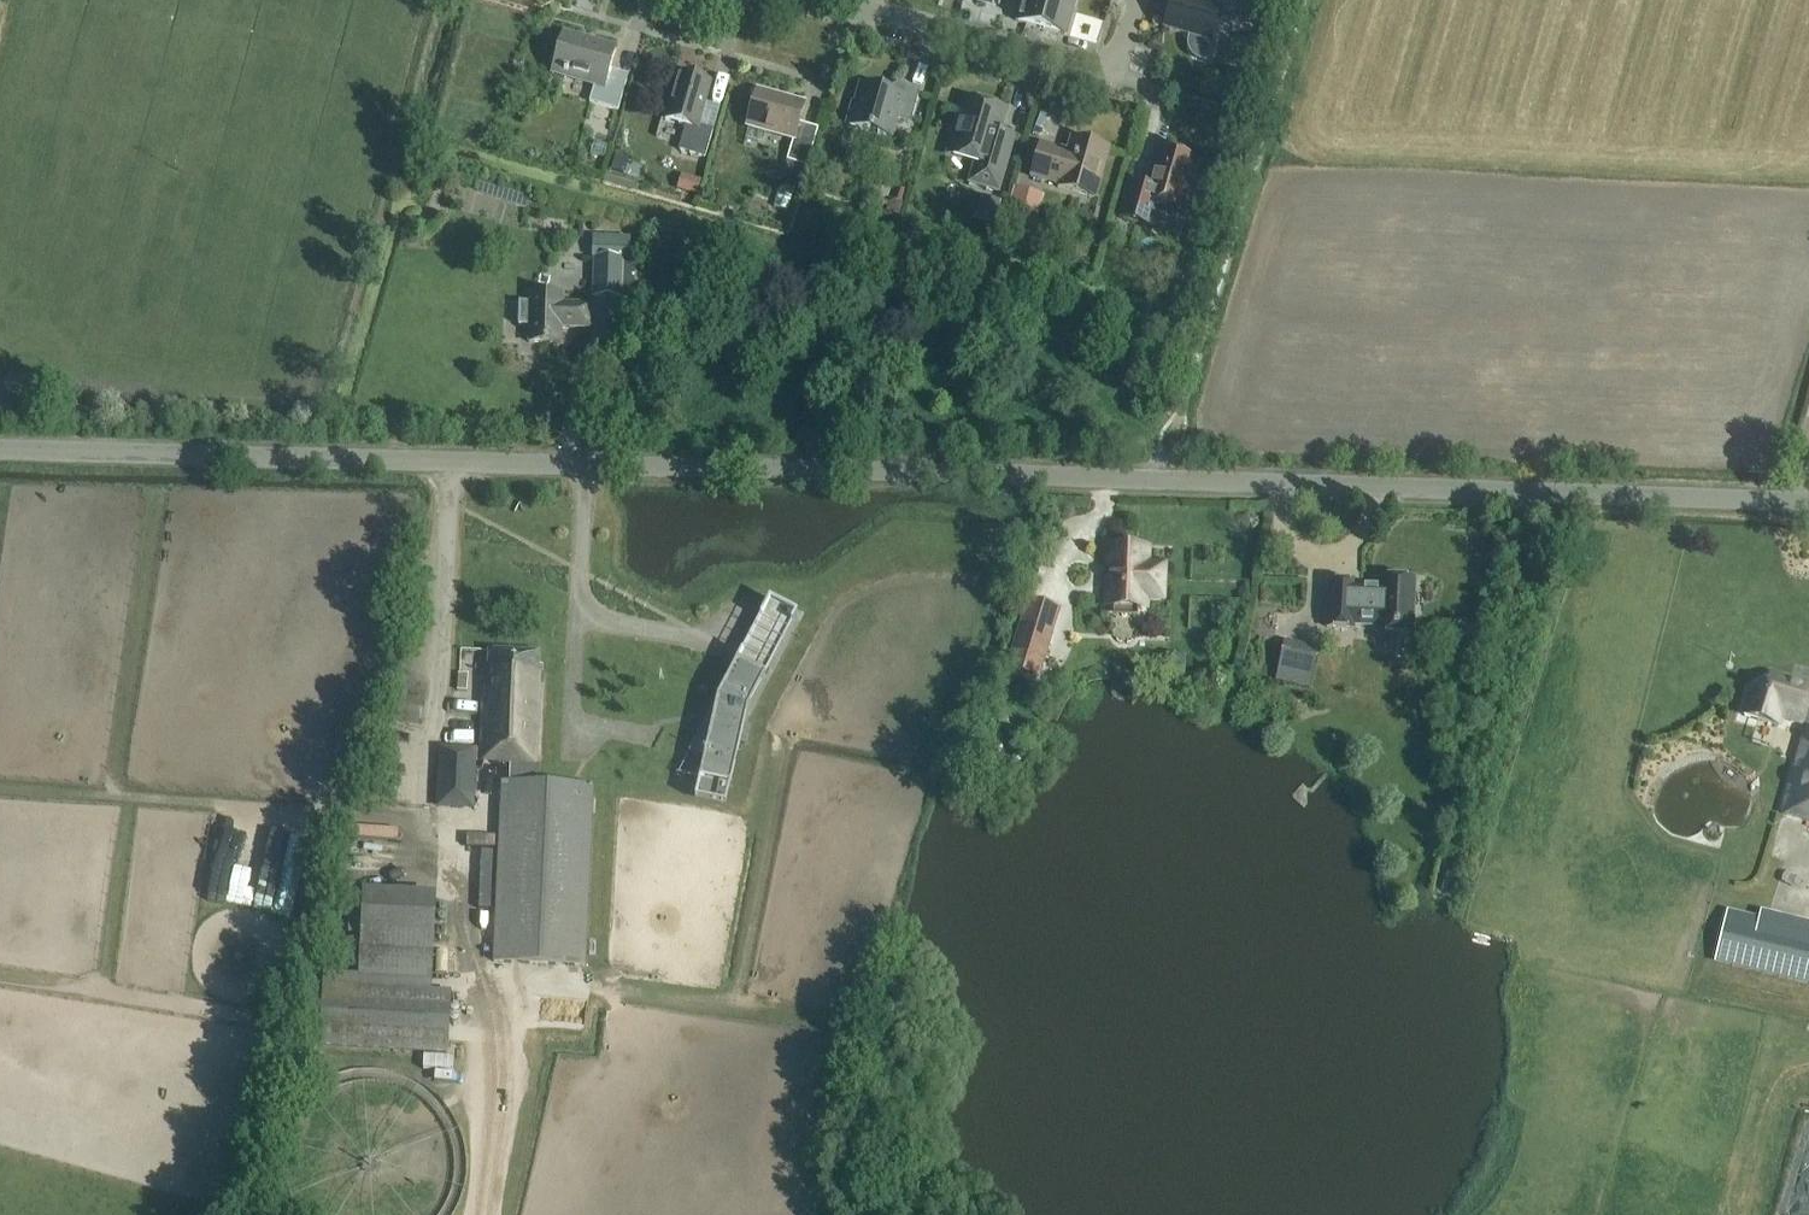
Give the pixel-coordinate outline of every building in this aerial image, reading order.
[(993,0),(965,0),(964,1),(991,9),(993,0)] [(1072,12),(1028,0),(1024,0),(1017,23),(1065,37),(1072,12)] [(1072,12),(1075,0),(1028,0),(1072,12)] [(1237,0),(1208,0),(1206,5),(1187,0),(1173,0),(1164,30),(1191,37),(1190,41),(1189,47),(1191,53),(1195,57),(1201,60),(1210,63),(1216,43),(1210,41),(1216,21),(1230,25),(1237,0)] [(1264,6),(1245,1),(1239,22),(1258,27),(1264,6)] [(614,51),(564,37),(565,34),(564,34),(552,75),(553,76),(554,73),(595,85),(589,104),(618,112),(626,82),(608,77),(616,49),(615,49),(614,51)] [(705,159),(713,132),(699,127),(711,84),(678,75),(664,121),(685,127),(677,151),(705,159)] [(890,93),(861,84),(855,106),(852,105),(846,127),(892,140),(897,121),(911,125),(920,91),(898,85),(891,89),(890,93)] [(807,168),(818,130),(799,124),(804,106),(757,92),(747,127),(793,141),(787,162),(807,168)] [(1004,115),(965,104),(956,134),(954,133),(948,153),(976,161),(969,184),(999,193),(1015,138),(998,133),(1004,115)] [(1095,200),(1109,150),(1072,139),(1068,153),(1040,145),(1031,178),(1059,186),(1058,189),(1095,200)] [(1182,211),(1195,162),(1158,151),(1148,189),(1129,184),(1120,219),(1150,228),(1157,204),(1182,211)] [(986,198),(982,219),(999,222),(1003,201),(986,198)] [(900,217),(904,203),(893,200),(888,214),(900,217)] [(1028,242),(1035,218),(1009,210),(1002,235),(1028,242)] [(596,261),(594,299),(621,300),(621,261),(630,262),(630,238),(592,238),(592,260),(596,261)] [(530,305),(518,305),(518,328),(529,328),(529,345),(561,346),(561,330),(590,330),(590,307),(563,306),(563,297),(530,296),(530,305)] [(1142,570),(1143,551),(1112,550),(1111,567),(1106,567),(1106,588),(1110,588),(1110,608),(1141,609),(1141,596),(1158,596),(1159,570),(1142,570)] [(1409,606),(1410,582),(1379,581),(1379,587),(1376,587),(1375,596),(1355,595),(1355,585),(1329,584),(1327,630),(1353,631),(1353,627),(1393,629),(1392,636),(1412,637),(1414,606),(1409,606)] [(794,623),(766,608),(755,629),(783,644),(794,623)] [(1018,624),(1004,670),(1032,678),(1046,632),(1018,624)] [(1292,641),(1282,680),(1316,688),(1326,650),(1292,641)] [(538,669),(539,655),(488,653),(487,683),(482,683),(479,752),(440,751),(438,808),(472,810),(474,764),(510,766),(509,785),(501,785),(493,964),(585,968),(593,789),(538,787),(543,676),(541,676),(541,669),(538,669)] [(737,663),(688,755),(703,758),(695,792),(726,799),(743,720),(765,678),(737,663)] [(1808,706),(1808,685),(1769,674),(1763,693),(1748,688),(1739,718),(1757,724),(1755,731),(1773,736),(1775,729),(1781,731),(1782,724),(1802,730),(1803,725),(1808,726),(1784,809),(1781,808),(1779,816),(1782,817),(1782,816),(1808,824),(1808,708),(1808,706)] [(395,724),(422,728),(425,700),(398,696),(395,724)] [(430,993),(434,902),(362,898),(359,977),(324,975),(320,1048),(447,1055),(450,994),(430,993)] [(1728,916),(1716,963),(1808,985),(1808,935),(1728,916)]
